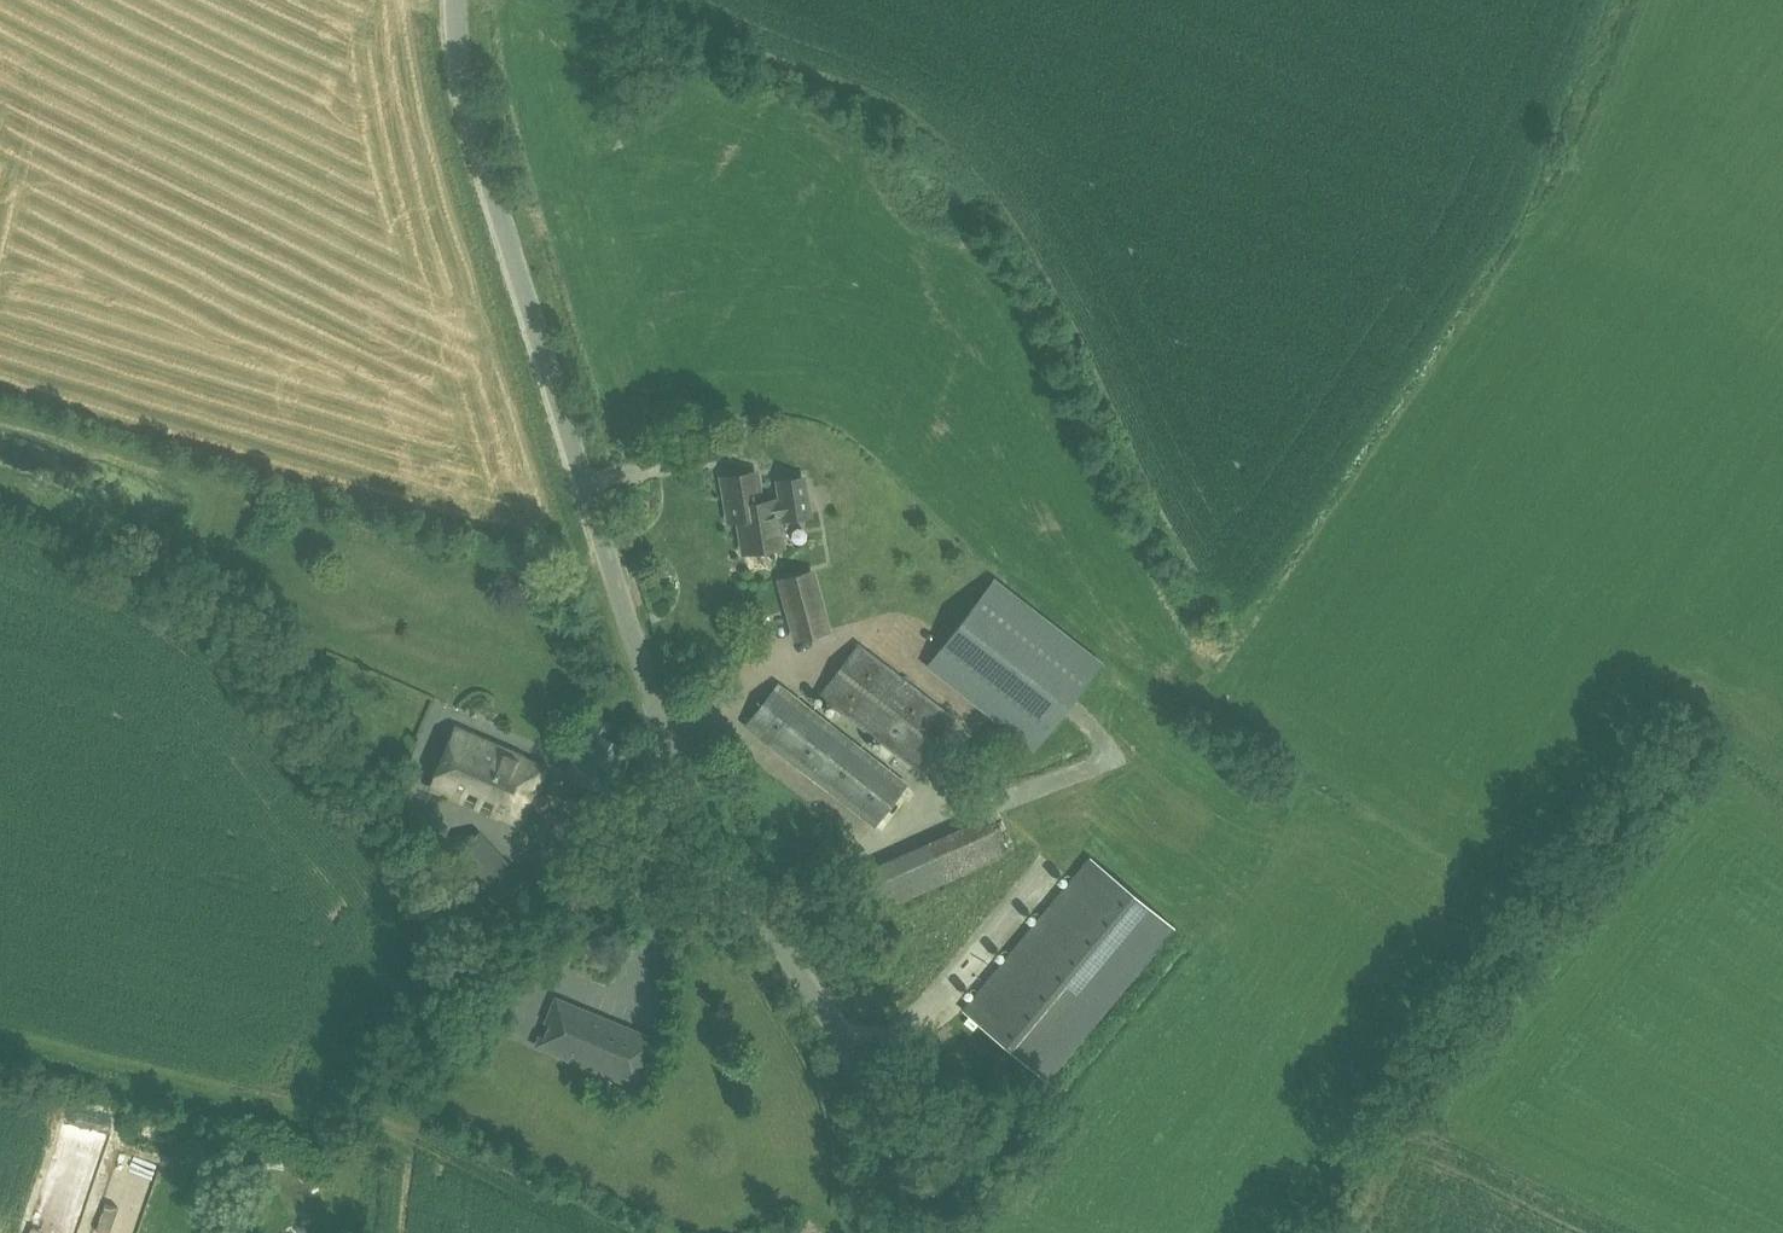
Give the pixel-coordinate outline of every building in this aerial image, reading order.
[(740,520),(745,553),(783,547),(778,515),(785,514),(786,520),(810,516),(804,478),(780,482),(783,502),(776,503),(775,500),(761,502),(756,472),(723,478),(731,521),(740,520)] [(828,631),(812,572),(781,580),(797,639),(828,631)] [(1101,663),(995,580),(928,666),(1035,749),(1101,663)] [(951,718),(859,646),(822,694),(916,765),(951,718)] [(908,783),(779,686),(749,726),(877,823),(908,783)] [(633,750),(608,739),(615,724),(595,715),(567,775),(611,796),(633,750)] [(522,823),(545,770),(521,760),(522,758),(456,730),(432,787),(497,815),(498,813),(522,823)] [(476,836),(448,862),(497,915),(526,889),(476,836)] [(1046,1080),(1174,928),(1090,858),(964,1009),(963,1010),(1046,1080)] [(900,905),(956,886),(947,859),(891,877),(900,905)] [(655,1041),(557,1000),(538,1045),(637,1085),(655,1041)] [(123,1171),(161,1184),(166,1169),(128,1156),(123,1171)]
